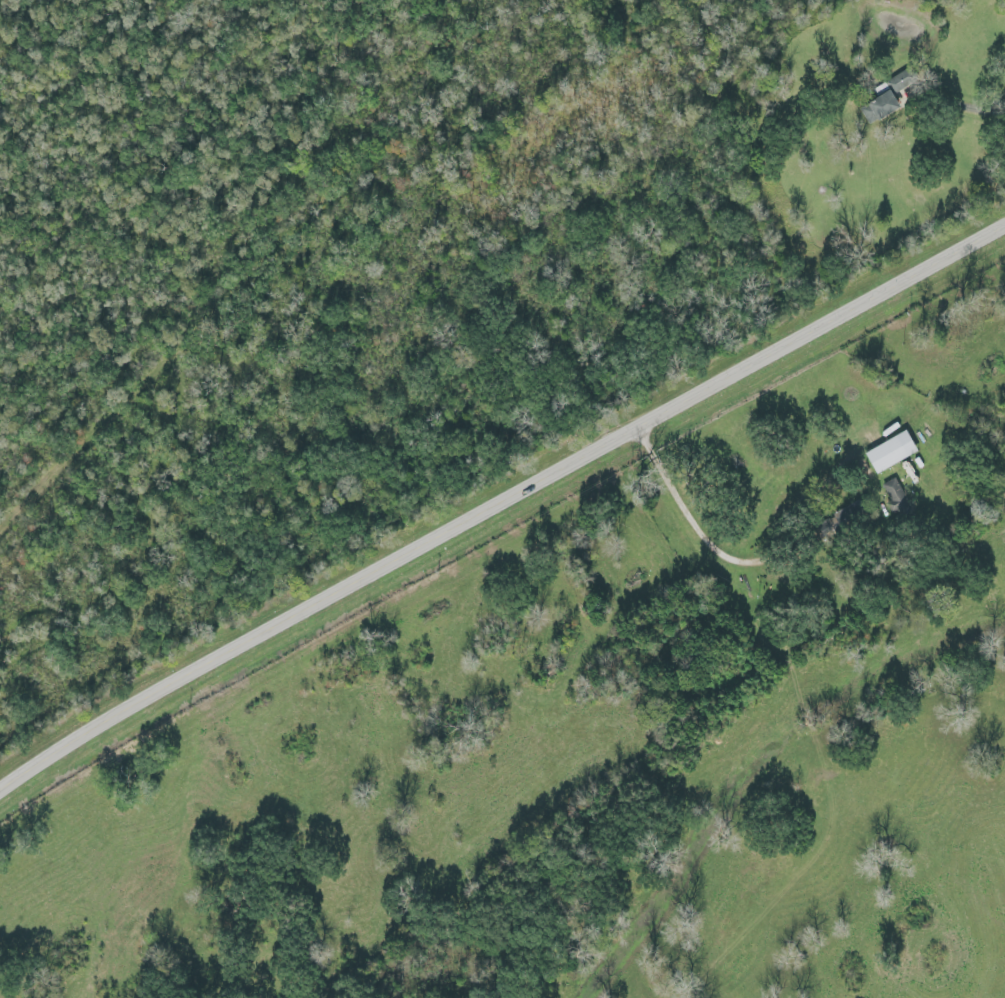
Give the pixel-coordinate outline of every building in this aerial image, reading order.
[(898,110),(891,96),(915,83),(908,70),(884,83),(889,92),(858,109),(867,127),(898,110)] [(915,454),(905,432),(862,453),(873,475),(915,454)] [(898,526),(915,517),(895,480),(881,487),(886,497),(883,499),(898,526)]
